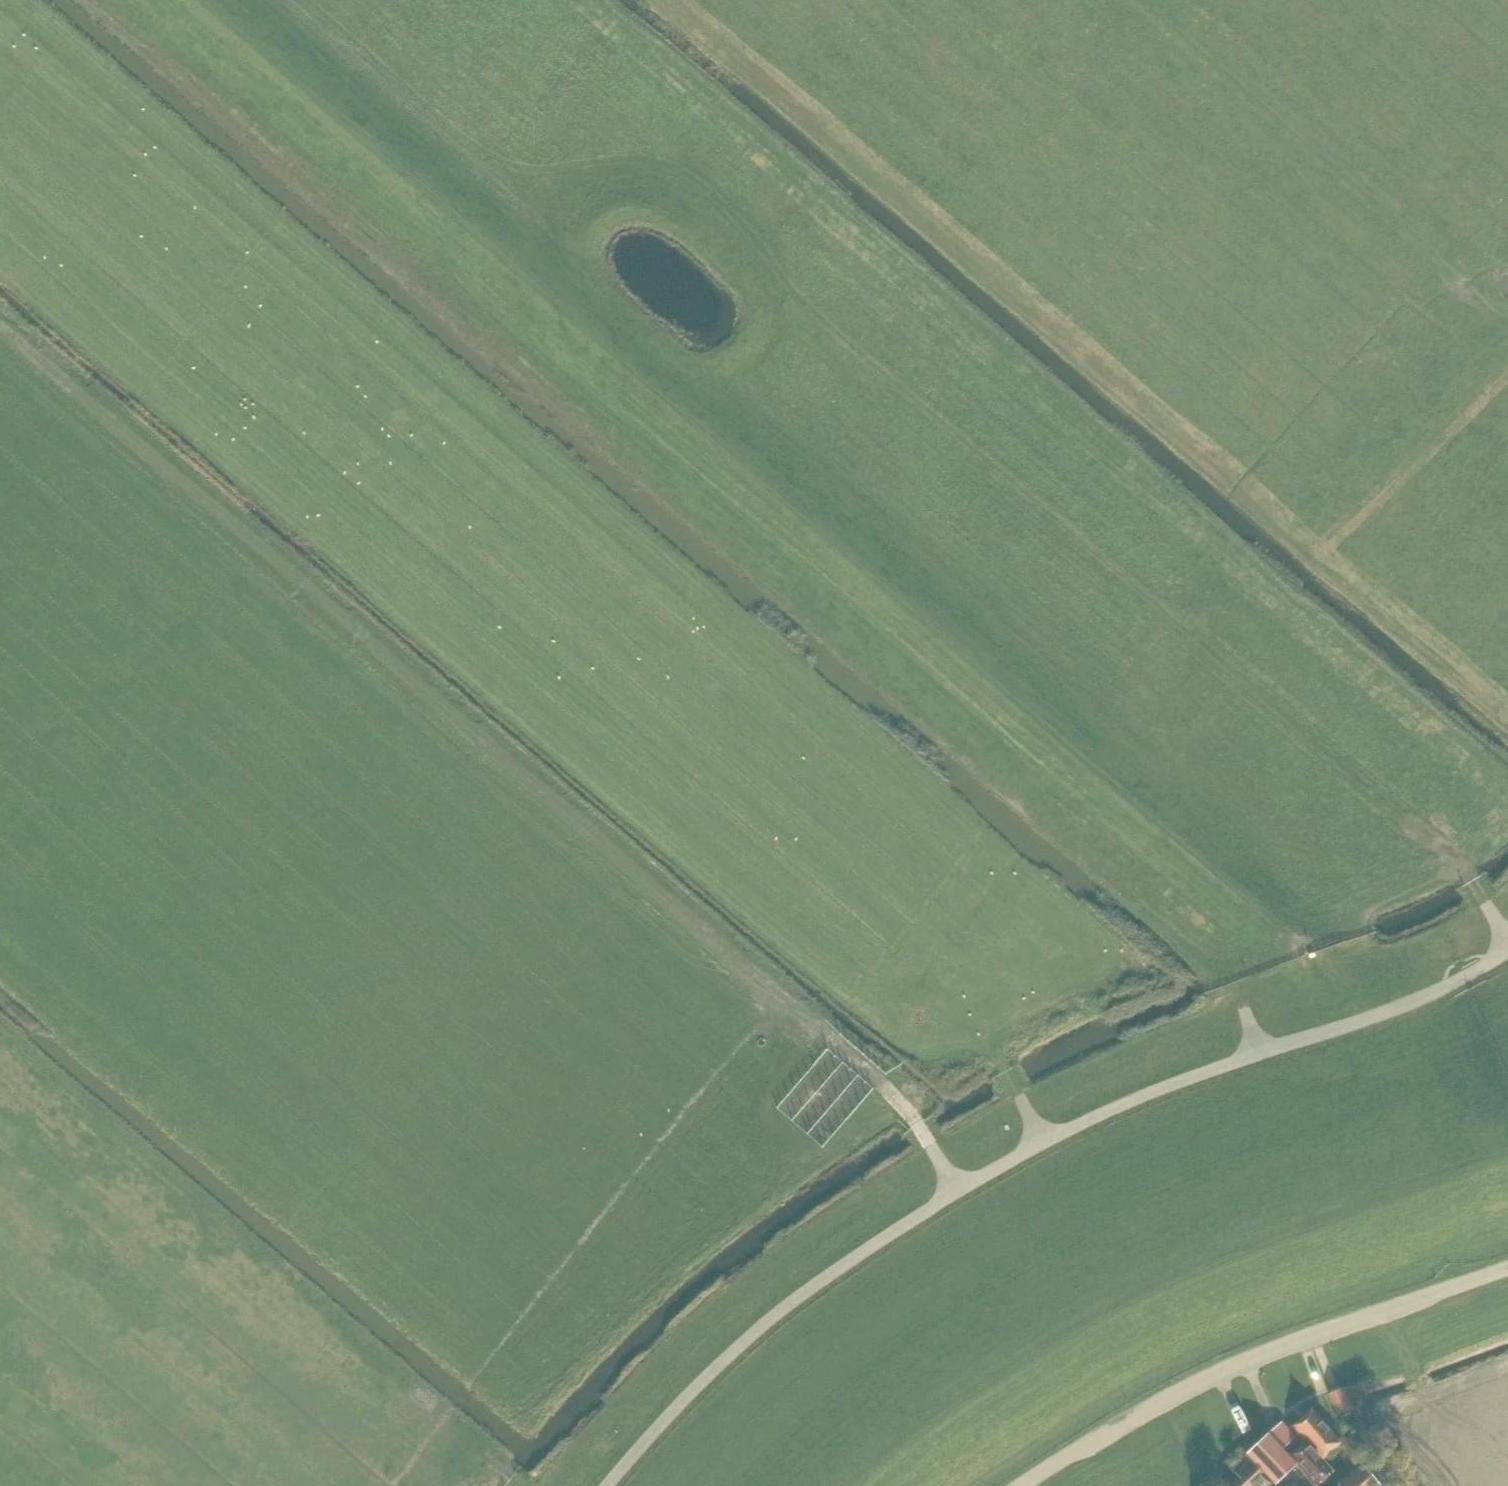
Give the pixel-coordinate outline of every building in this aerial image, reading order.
[(1336,1413),(1349,1407),(1341,1389),(1328,1394),(1336,1413)] [(1298,1435),(1322,1461),(1341,1443),(1311,1409),(1299,1420),(1292,1411),(1282,1420),(1290,1428),(1290,1427),(1298,1435)] [(1298,1435),(1294,1438),(1281,1423),(1246,1455),(1275,1485),(1296,1465),(1315,1485),(1317,1485),(1332,1472),(1322,1461),(1298,1435)] [(1273,1485),(1246,1457),(1230,1470),(1237,1478),(1228,1485),(1272,1485),(1273,1485)] [(1360,1465),(1338,1485),(1380,1485),(1360,1465)]
